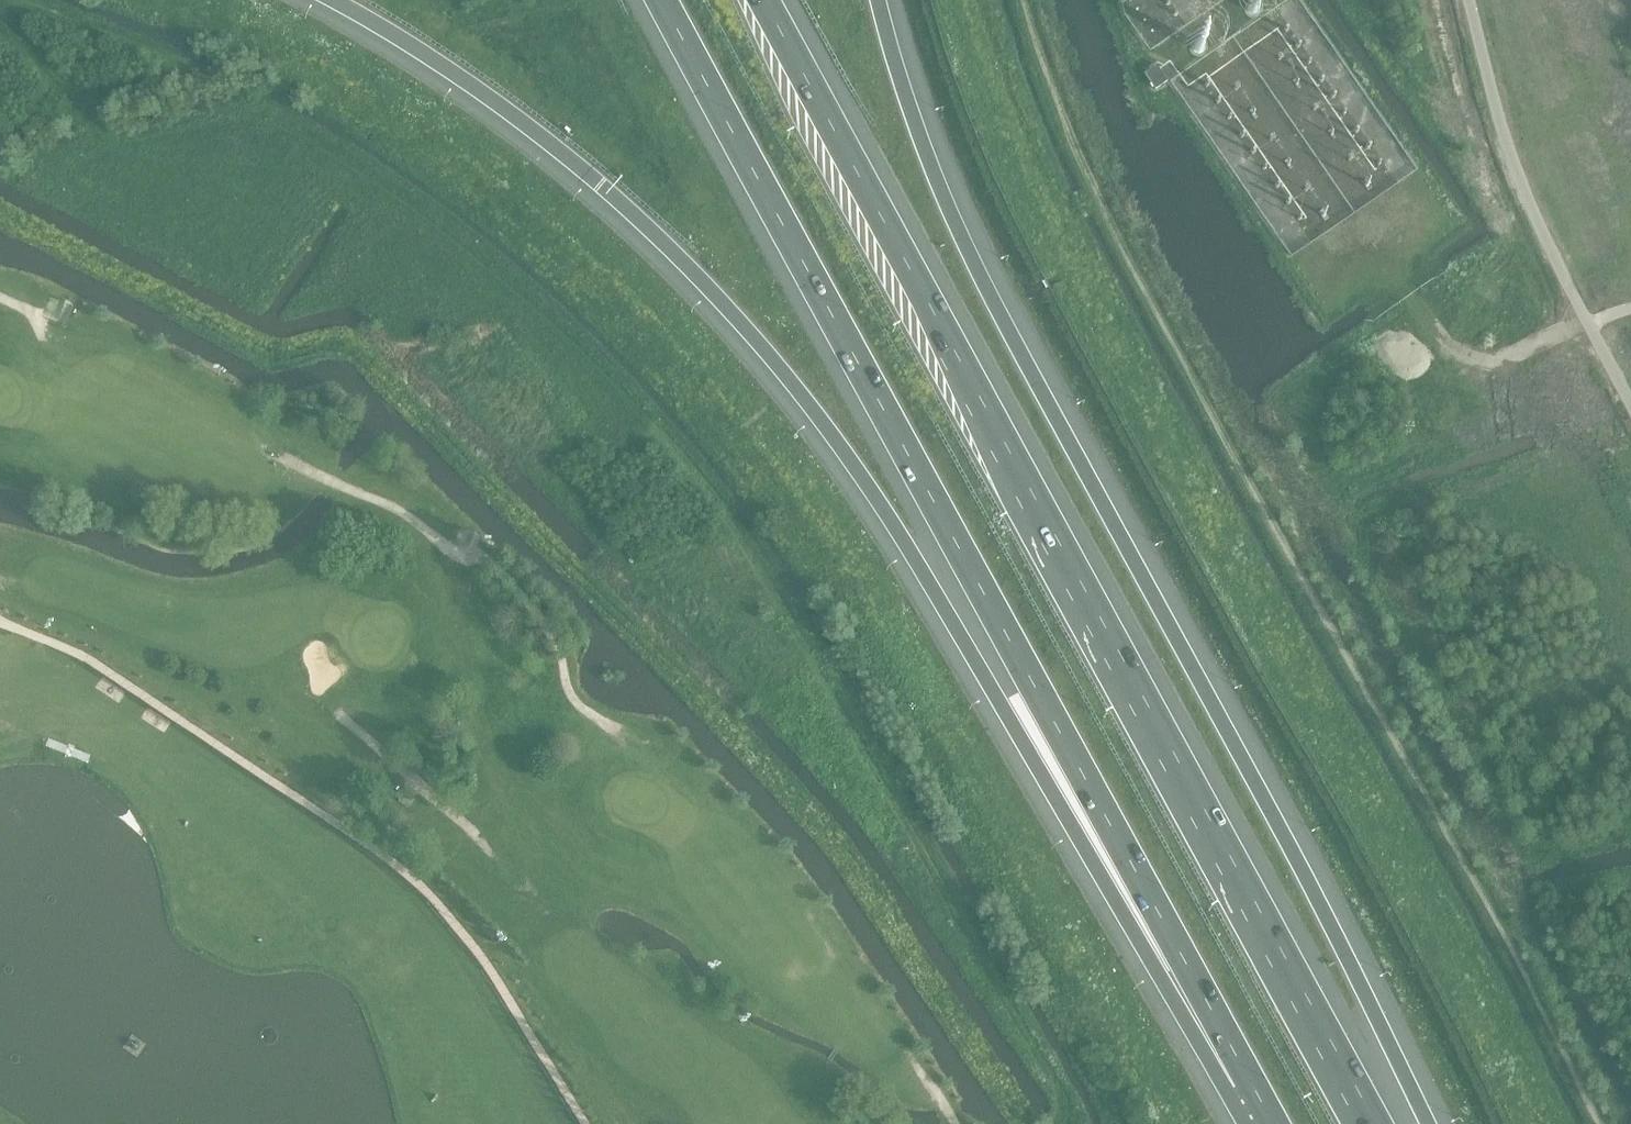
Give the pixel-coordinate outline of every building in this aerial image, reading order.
[(1144,74),(1155,89),(1167,81),(1156,65),(1144,74)]
